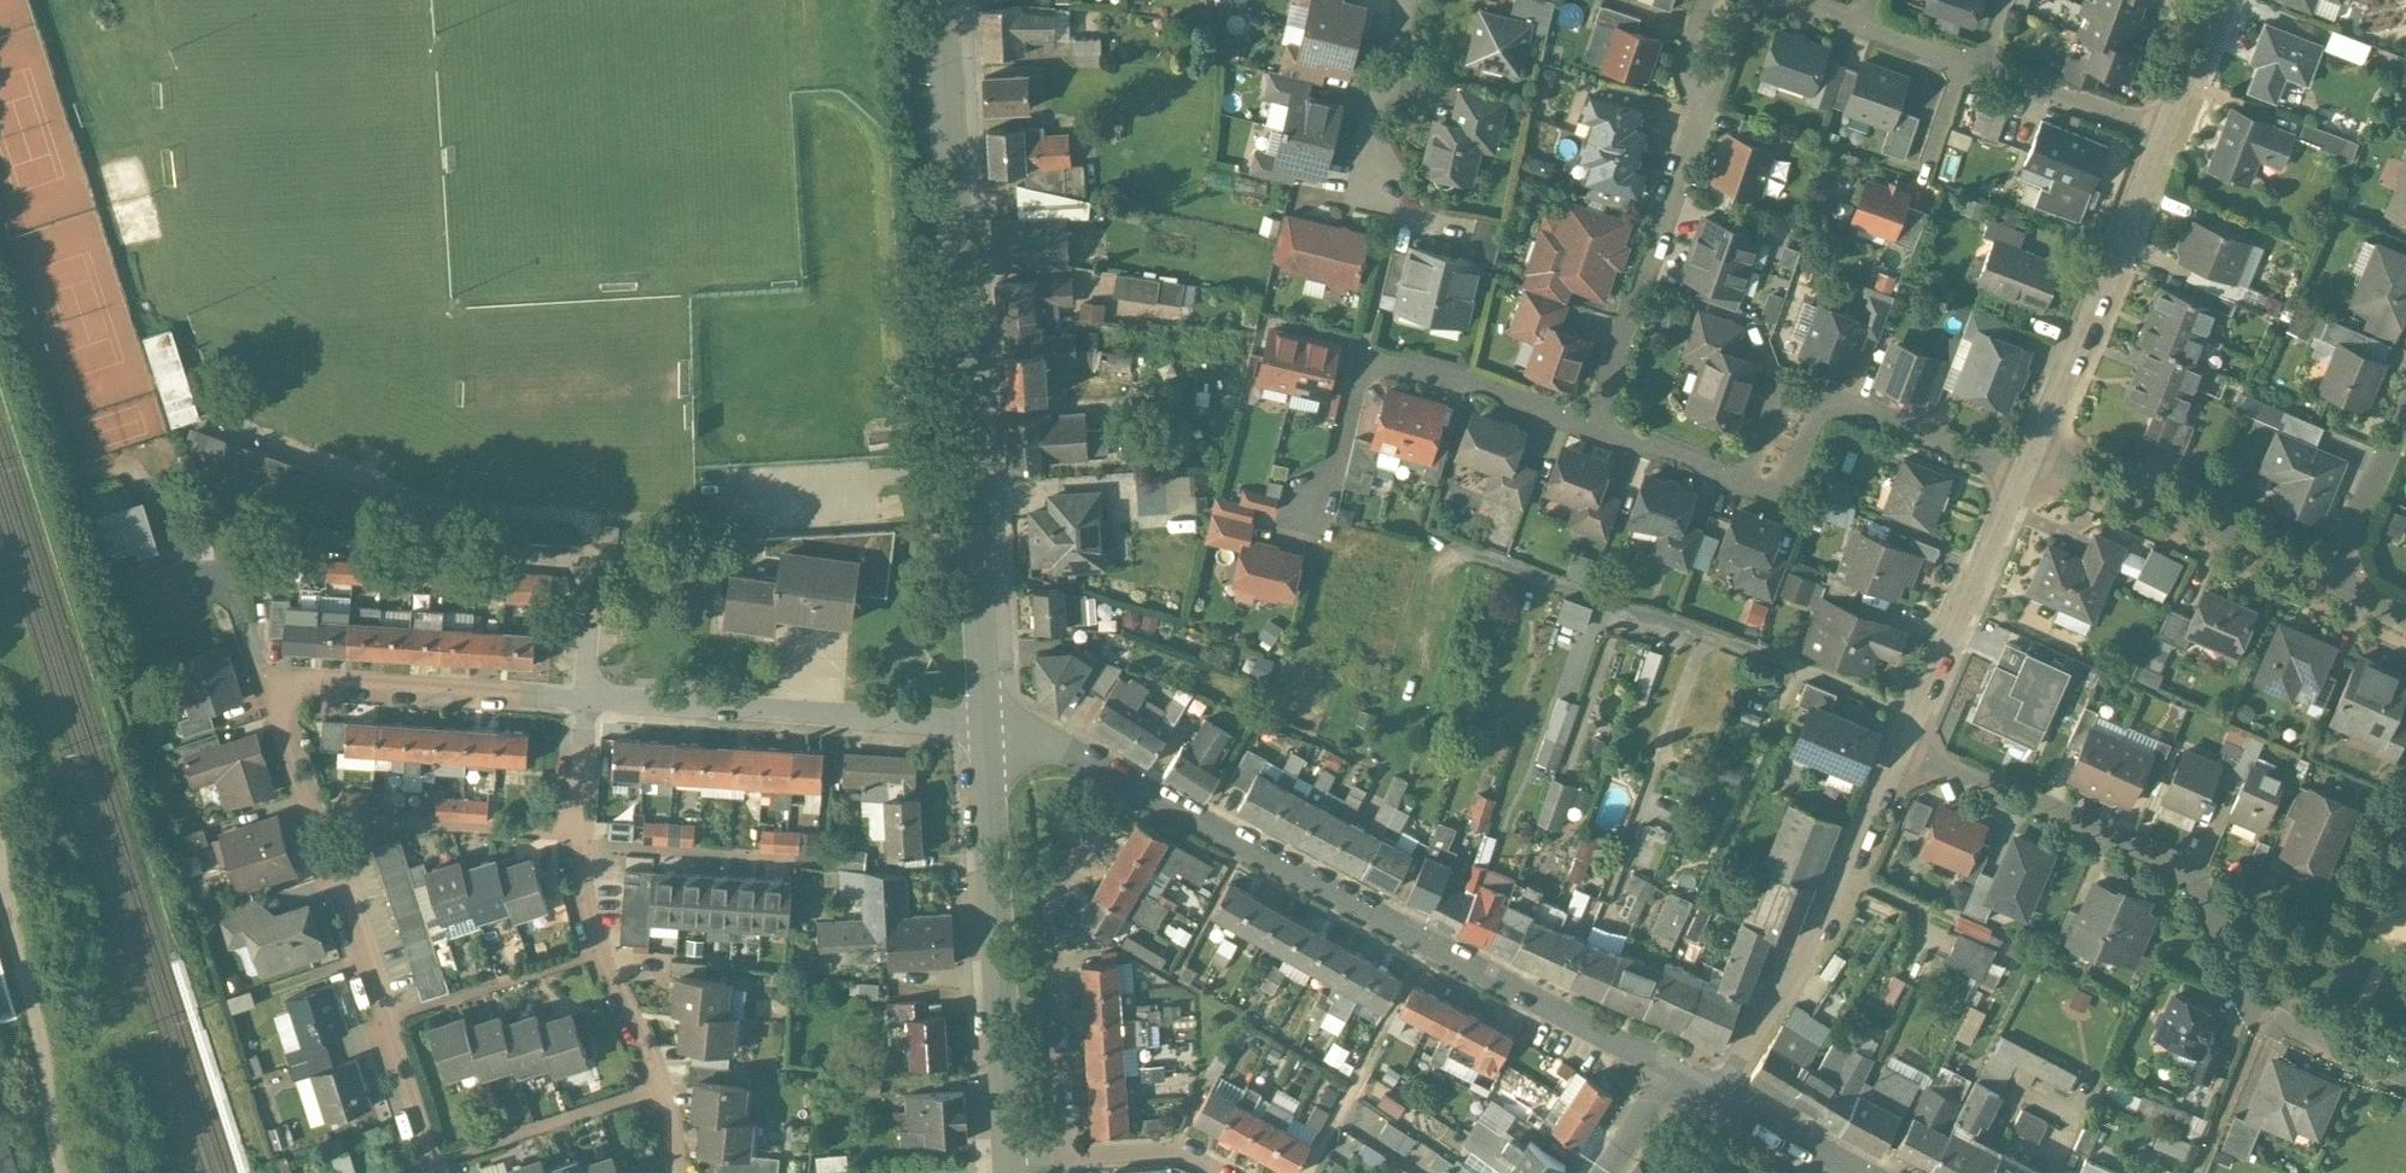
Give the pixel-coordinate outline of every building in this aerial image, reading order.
[(1307,23),(1357,35),(1365,4),(1348,0),(1313,0),(1307,23)] [(1510,14),(1531,19),(1529,25),(1547,29),(1555,0),(1514,0),(1510,14)] [(1652,4),(1671,10),(1674,0),(1653,0),(1652,4)] [(1926,7),(1973,23),(1981,0),(1929,0),(1926,7)] [(2089,6),(2136,23),(2144,0),(2091,0),(2089,6)] [(2313,8),(2316,0),(2292,0),(2313,8)] [(1023,1),(982,4),(985,53),(1026,51),(1023,14),(1023,1)] [(1056,4),(1023,1),(1023,14),(1041,26),(1056,27),(1056,23),(1056,5),(1056,4)] [(1641,18),(1600,4),(1595,19),(1617,26),(1617,25),(1636,32),(1641,18)] [(1070,6),(1056,5),(1056,23),(1070,24),(1070,6)] [(2136,23),(2089,6),(2080,31),(2138,53),(2138,52),(2127,48),(2136,23)] [(1510,14),(1482,7),(1470,56),(1519,68),(1529,25),(1531,19),(1510,14)] [(2324,43),(2270,22),(2255,59),(2264,62),(2254,86),(2279,96),(2289,71),(2309,79),(2324,43)] [(1357,35),(1307,23),(1301,49),(1299,56),(1326,62),(1349,68),(1357,35)] [(1636,32),(1617,25),(1617,26),(1604,63),(1647,79),(1660,40),(1636,32)] [(2138,53),(2080,31),(2080,32),(2091,36),(2082,61),(2081,62),(2100,69),(2128,79),(2138,53)] [(1826,49),(1778,32),(1763,74),(1810,90),(1812,91),(1823,59),(1826,49)] [(2342,33),(2338,45),(2365,55),(2370,43),(2342,33)] [(1102,34),(1074,36),(1075,50),(1100,49),(1102,49),(1102,34)] [(1326,62),(1299,56),(1301,49),(1285,45),(1280,68),(1313,76),(1322,78),(1326,62)] [(1100,49),(1075,50),(1075,61),(1100,61),(1100,49)] [(2100,69),(2081,62),(2082,61),(2069,56),(2063,74),(2095,85),(2100,69)] [(1845,67),(1823,59),(1812,91),(1810,90),(1807,100),(1831,108),(1832,105),(1845,67)] [(1908,78),(1862,62),(1859,72),(1846,110),(1890,125),(1892,126),(1897,109),(1908,78)] [(1280,68),(1270,66),(1264,91),(1292,98),(1294,91),(1308,95),(1313,76),(1280,68)] [(1845,67),(1832,105),(1846,110),(1859,72),(1845,67)] [(1028,70),(986,72),(988,106),(1030,104),(1029,88),(1044,87),(1043,70),(1028,71),(1028,70)] [(1642,92),(1601,78),(1596,92),(1637,106),(1642,92)] [(1506,94),(1464,84),(1455,122),(1481,128),(1481,130),(1497,134),(1506,94)] [(2013,94),(1987,84),(1982,98),(1984,99),(2009,107),(2013,94)] [(1308,95),(1294,91),(1292,98),(1287,120),(1286,120),(1285,124),(1333,135),(1341,103),(1308,95)] [(1596,92),(1591,91),(1583,113),(1597,118),(1592,132),(1590,131),(1589,133),(1639,151),(1645,135),(1633,131),(1641,108),(1637,106),(1596,92)] [(2008,108),(1984,99),(1973,131),(1998,140),(1998,139),(1998,138),(2008,108)] [(1920,117),(1897,109),(1892,126),(1890,125),(1881,151),(1905,159),(1920,117)] [(2272,124),(2235,109),(2212,167),(2232,175),(2232,177),(2235,178),(2235,176),(2249,182),(2260,154),(2282,163),(2293,135),(2271,126),(2272,124)] [(1784,132),(1743,118),(1736,137),(1773,150),(1772,152),(1777,153),(1784,132)] [(1440,129),(1434,133),(1426,166),(1436,169),(1435,173),(1439,179),(1448,182),(1454,178),(1455,173),(1469,177),(1481,130),(1481,128),(1455,122),(1443,119),(1440,129)] [(2054,176),(2092,189),(2109,146),(2043,120),(2025,165),(2054,176)] [(2343,136),(2307,122),(2300,140),(2336,154),(2343,136)] [(1036,123),(989,126),(991,169),(1028,167),(1028,165),(1026,132),(1037,132),(1036,123)] [(1333,135),(1285,124),(1284,127),(1285,128),(1279,153),(1278,157),(1297,161),(1325,168),(1333,135)] [(1037,132),(1026,132),(1028,165),(1069,162),(1067,130),(1037,132)] [(1639,151),(1589,133),(1582,155),(1595,159),(1590,174),(1588,173),(1587,176),(1592,177),(1633,192),(1637,193),(1643,177),(1632,173),(1639,151)] [(1736,137),(1729,135),(1714,180),(1738,188),(1741,194),(1747,191),(1757,195),(1772,152),(1773,150),(1736,137)] [(1964,150),(1952,146),(1947,161),(1958,166),(1964,150)] [(1279,153),(1255,147),(1250,168),(1292,178),(1297,161),(1278,157),(1279,153)] [(1069,162),(1028,165),(1028,167),(1028,183),(1066,191),(1087,195),(1085,161),(1069,162)] [(2092,189),(2054,176),(2049,189),(2042,186),(2035,205),(2080,220),(2092,189)] [(1633,192),(1592,177),(1587,192),(1628,206),(1633,192)] [(1028,183),(1019,181),(1021,214),(1043,213),(1046,262),(1070,261),(1067,212),(1066,191),(1028,183)] [(1907,196),(1868,182),(1855,221),(1892,234),(1893,234),(1904,204),(1907,196)] [(2403,195),(2397,193),(2389,212),(2405,219),(2405,187),(2403,195)] [(1087,195),(1066,191),(1067,212),(1091,210),(1091,196),(1087,195)] [(1628,221),(1569,200),(1555,240),(1555,241),(1546,267),(1571,276),(1570,280),(1571,280),(1603,292),(1628,221)] [(1929,213),(1904,204),(1893,234),(1892,234),(1889,240),(1914,249),(1929,213)] [(1767,224),(1726,209),(1722,223),(1759,236),(1759,237),(1762,238),(1767,224)] [(1301,215),(1285,211),(1274,253),(1291,257),(1301,215)] [(1021,214),(994,216),(996,266),(1046,262),(1043,213),(1021,214)] [(1505,218),(1477,213),(1471,237),(1476,238),(1471,257),(1479,259),(1494,262),(1505,218)] [(1369,231),(1301,215),(1291,257),(1289,264),(1330,274),(1336,283),(1345,277),(1350,278),(1350,279),(1357,281),(1362,261),(1368,257),(1364,251),(1369,231)] [(1722,223),(1706,217),(1695,247),(1749,266),(1759,237),(1759,236),(1722,223)] [(2027,232),(1990,217),(1983,233),(1995,238),(2020,248),(2027,232)] [(2250,241),(2196,220),(2191,232),(2188,231),(2183,233),(2178,246),(2180,250),(2183,251),(2180,260),(2212,273),(2233,282),(2234,281),(2250,241)] [(1555,240),(1541,236),(1532,262),(1546,267),(1555,241),(1555,240)] [(2020,248),(1995,238),(1977,284),(2045,310),(2063,265),(2020,248)] [(1446,251),(1413,243),(1411,249),(1401,292),(1398,305),(1431,313),(1446,251)] [(1411,249),(1393,245),(1383,287),(1401,292),(1411,249)] [(2378,245),(2353,303),(2381,315),(2400,323),(2405,310),(2405,254),(2401,254),(2378,245)] [(1749,266),(1695,247),(1685,277),(1701,282),(1739,295),(1739,294),(1749,266)] [(1471,257),(1446,251),(1431,313),(1464,321),(1479,259),(1471,257)] [(1532,262),(1531,262),(1524,283),(1526,284),(1526,283),(1565,297),(1571,280),(1570,280),(1571,276),(1546,267),(1532,262)] [(1161,275),(1118,269),(1114,291),(1157,298),(1161,275)] [(2233,282),(2212,273),(2207,287),(2237,300),(2242,301),(2248,286),(2234,281),(2233,282)] [(1071,274),(998,279),(1000,314),(1041,311),(1040,299),(1072,297),(1071,274)] [(1739,295),(1701,282),(1696,296),(1737,310),(1742,295),(1739,294),(1739,295)] [(1565,297),(1526,283),(1526,284),(1514,318),(1543,328),(1545,321),(1558,326),(1568,298),(1565,297)] [(2229,297),(2197,284),(2192,297),(2216,307),(2215,308),(2231,314),(2237,300),(2229,297)] [(2192,297),(2162,285),(2151,313),(2204,335),(2215,308),(2216,307),(2192,297)] [(1106,316),(1107,297),(1084,295),(1082,314),(1106,316)] [(1891,305),(1872,298),(1863,321),(1864,322),(1861,330),(1879,337),(1891,305)] [(1863,321),(1822,306),(1821,309),(1824,310),(1818,325),(1816,324),(1804,354),(1846,370),(1861,330),(1864,322),(1863,321)] [(2012,325),(1973,309),(1964,333),(1978,339),(1981,331),(2006,341),(2012,325)] [(1041,311),(1000,314),(1002,348),(1044,344),(1044,345),(1076,343),(1075,330),(1043,332),(1041,311)] [(1742,327),(1700,312),(1689,346),(1708,353),(1711,347),(1732,354),(1742,327)] [(2204,335),(2151,313),(2140,341),(2148,345),(2149,344),(2194,362),(2194,361),(2204,335)] [(2400,323),(2381,315),(2378,323),(2370,319),(2365,333),(2369,335),(2391,344),(2400,323)] [(2365,333),(2329,318),(2321,337),(2341,346),(2341,345),(2362,353),(2369,335),(2365,333)] [(174,321),(142,330),(167,421),(199,412),(174,321)] [(1558,326),(1545,321),(1543,328),(1529,367),(1572,381),(1588,336),(1558,326)] [(1305,333),(1272,325),(1260,375),(1293,383),(1305,333)] [(1131,367),(1133,349),(1088,343),(1090,327),(1084,326),(1079,360),(1131,367)] [(2006,341),(1981,331),(1978,339),(1959,387),(2007,406),(2017,381),(2020,382),(2025,369),(2022,368),(2029,350),(2006,341)] [(1338,341),(1305,333),(1293,383),(1326,391),(1338,341)] [(1044,344),(1002,348),(1004,395),(1046,392),(1044,361),(1077,359),(1076,343),(1044,345),(1044,344)] [(1938,360),(1898,344),(1891,363),(1885,365),(1878,382),(1923,399),(1938,360)] [(2194,362),(2149,344),(2148,345),(2138,371),(2192,393),(2203,364),(2194,361),(2194,362)] [(2362,353),(2341,345),(2341,346),(2322,389),(2364,407),(2383,363),(2362,353)] [(1732,354),(1711,347),(1708,353),(1689,409),(1735,425),(1744,400),(1747,401),(1751,397),(1754,391),(1752,385),(1749,384),(1757,363),(1732,354)] [(1951,365),(1938,360),(1923,399),(1937,404),(1951,365)] [(2192,393),(2138,371),(2127,399),(2154,410),(2168,415),(2181,421),(2192,393)] [(1417,393),(1389,385),(1374,439),(1374,441),(1382,443),(1377,460),(1397,465),(1402,448),(1417,393)] [(1445,401),(1417,393),(1402,448),(1428,456),(1430,456),(1436,433),(1445,401)] [(1102,425),(1087,426),(1086,410),(1047,412),(1050,461),(1051,461),(1051,456),(1103,453),(1102,425)] [(2154,410),(2144,436),(2157,442),(2168,415),(2154,410)] [(1047,412),(1005,415),(1008,464),(1050,461),(1047,412)] [(1524,429),(1480,412),(1472,416),(1467,431),(1470,438),(1465,452),(1507,469),(1509,469),(1513,457),(1524,429)] [(2323,426),(2289,412),(2279,435),(2314,449),(2323,426)] [(2181,421),(2168,415),(2157,442),(2170,447),(2181,421)] [(2181,421),(2170,447),(2184,452),(2194,426),(2181,421)] [(373,500),(185,433),(170,475),(237,498),(243,483),(363,526),(373,500)] [(1450,437),(1436,433),(1430,456),(1428,456),(1423,475),(1438,479),(1450,437)] [(1374,439),(1356,434),(1347,471),(1361,476),(1364,467),(1374,469),(1377,460),(1382,443),(1374,441),(1374,439)] [(2314,449),(2279,435),(2270,457),(2291,466),(2277,498),(2319,516),(2342,461),(2314,449)] [(1609,462),(1563,444),(1548,485),(1589,501),(1594,502),(1599,489),(1609,462)] [(1537,466),(1513,457),(1509,469),(1507,469),(1498,493),(1523,502),(1537,466)] [(1951,477),(1904,458),(1884,509),(1865,501),(1865,502),(1931,528),(1951,477)] [(1168,468),(1137,470),(1139,509),(1170,507),(1168,468)] [(1175,504),(1196,504),(1197,469),(1176,469),(1175,504)] [(1693,494),(1647,476),(1638,498),(1644,500),(1637,519),(1672,532),(1677,534),(1682,522),(1693,494)] [(1278,493),(1244,485),(1241,498),(1241,499),(1255,502),(1275,507),(1278,493)] [(1099,488),(1062,491),(1063,505),(1033,507),(1036,556),(1056,555),(1057,563),(1104,560),(1099,488)] [(1599,489),(1594,502),(1589,501),(1581,523),(1607,533),(1620,497),(1599,489)] [(1255,502),(1241,499),(1241,498),(1216,492),(1213,507),(1252,516),(1255,502)] [(156,545),(144,507),(134,510),(142,538),(132,541),(135,551),(156,545)] [(1252,516),(1213,507),(1206,537),(1245,546),(1248,535),(1249,535),(1253,517),(1252,516)] [(134,510),(87,524),(96,552),(132,541),(142,538),(134,510)] [(1780,527),(1737,510),(1729,531),(1736,534),(1728,553),(1757,564),(1752,576),(1760,579),(1770,554),(1780,527)] [(1704,531),(1682,522),(1677,534),(1672,532),(1663,556),(1690,566),(1704,531)] [(619,524),(606,523),(605,536),(618,537),(619,524)] [(780,575),(733,569),(726,620),(775,626),(778,605),(850,615),(850,616),(852,616),(856,585),(887,589),(895,526),(768,533),(766,547),(784,549),(780,575)] [(1920,554),(1861,530),(1851,555),(1846,553),(1839,573),(1838,574),(1860,583),(1894,596),(1905,569),(1913,572),(1920,554)] [(1249,535),(1248,535),(1245,546),(1237,577),(1259,582),(1257,588),(1277,593),(1279,587),(1291,590),(1300,552),(1276,547),(1277,542),(1270,541),(1270,540),(1249,535)] [(2123,547),(2096,535),(2087,555),(2115,567),(2123,547)] [(2084,562),(2050,546),(2030,591),(2074,610),(2076,604),(2095,612),(2115,567),(2087,555),(2084,562)] [(2182,563),(2152,547),(2137,576),(2167,592),(2182,563)] [(1788,561),(1770,554),(1760,579),(1752,576),(1748,587),(1774,596),(1788,561)] [(342,556),(330,555),(328,576),(341,577),(342,556)] [(355,557),(342,556),(341,577),(353,578),(355,557)] [(367,558),(355,557),(353,578),(366,579),(367,558)] [(380,559),(367,558),(366,579),(378,580),(380,559)] [(439,565),(420,564),(419,588),(437,589),(439,565)] [(465,564),(452,564),(450,585),(463,586),(465,564)] [(478,565),(465,564),(463,586),(476,586),(478,565)] [(490,566),(478,565),(476,586),(489,587),(490,566)] [(503,567),(490,566),(489,587),(501,588),(503,567)] [(555,570),(510,567),(509,587),(519,598),(553,600),(555,570)] [(1825,585),(1785,569),(1777,593),(1808,605),(1809,603),(1824,611),(1827,602),(1819,599),(1825,585)] [(1860,583),(1838,574),(1839,573),(1831,570),(1825,585),(1854,596),(1860,583)] [(1064,583),(1036,585),(1039,622),(1068,620),(1068,619),(1090,617),(1089,604),(1084,604),(1082,588),(1065,589),(1064,583)] [(1854,596),(1825,585),(1819,599),(1827,602),(1828,601),(1849,610),(1854,596)] [(1593,602),(1565,592),(1557,615),(1585,625),(1593,602)] [(2254,612),(2206,592),(2194,619),(2189,631),(2192,633),(2235,651),(2243,632),(2246,633),(2254,612)] [(292,596),(274,594),(272,632),(287,633),(289,602),(291,602),(292,596)] [(383,603),(352,601),(352,606),(349,649),(379,651),(382,618),(383,603)] [(1844,660),(1863,615),(1849,610),(1828,601),(1827,602),(1824,611),(1810,647),(1844,660)] [(291,602),(289,602),(287,633),(287,645),(318,647),(321,604),(291,602)] [(352,606),(321,604),(318,647),(349,649),(352,606)] [(444,607),(414,605),(412,620),(410,653),(441,655),(443,622),(444,607)] [(2194,619),(2171,609),(2157,636),(2185,648),(2192,633),(2189,631),(2194,619)] [(1863,615),(1844,660),(1866,669),(1874,648),(1894,656),(1904,633),(1884,625),(1884,623),(1863,615)] [(412,620),(382,618),(379,651),(410,653),(412,620)] [(474,624),(443,622),(441,655),(472,657),(474,624)] [(505,626),(474,624),(472,657),(502,659),(505,626)] [(2281,624),(2257,682),(2292,697),(2293,695),(2292,694),(2291,695),(2286,693),(2295,672),(2314,680),(2319,682),(2324,671),(2334,647),(2281,624)] [(536,628),(505,626),(502,659),(534,661),(536,628)] [(226,643),(177,659),(194,711),(194,712),(211,707),(243,696),(226,643)] [(1081,647),(1039,649),(1042,692),(1059,703),(1077,675),(1093,650),(1083,643),(1081,647)] [(1649,649),(1636,685),(1650,690),(1663,654),(1649,649)] [(1093,650),(1077,675),(1090,683),(1106,658),(1093,650)] [(2064,669),(2028,653),(2018,675),(1997,666),(1974,718),(2005,732),(2006,732),(2023,739),(2032,720),(2045,726),(2055,704),(2049,701),(2064,669)] [(2359,657),(2332,718),(2354,728),(2356,724),(2385,737),(2386,737),(2395,716),(2405,691),(2405,677),(2359,657)] [(1130,677),(1120,671),(1110,688),(1128,699),(1141,678),(1133,673),(1130,677)] [(2324,671),(2319,682),(2314,680),(2307,698),(2325,706),(2337,677),(2324,671)] [(1837,693),(1807,681),(1798,703),(1812,709),(1813,707),(1829,713),(1837,693)] [(1108,734),(1131,700),(1128,699),(1110,688),(1089,722),(1108,734)] [(1561,694),(1547,730),(1565,737),(1578,700),(1561,694)] [(1131,700),(1108,734),(1128,747),(1149,712),(1131,700)] [(2099,711),(2086,705),(2068,744),(2081,750),(2091,727),(2092,728),(2099,711)] [(211,707),(194,712),(194,711),(180,716),(186,732),(216,722),(211,707)] [(1829,713),(1813,707),(1812,709),(1796,747),(1858,773),(1875,733),(1829,713)] [(1235,732),(1206,714),(1189,743),(1217,761),(1235,732)] [(348,717),(324,716),(322,744),(346,746),(348,718),(348,717)] [(379,718),(348,716),(348,717),(348,718),(346,746),(377,748),(379,718)] [(2395,716),(2386,737),(2385,737),(2379,751),(2396,759),(2405,736),(2405,721),(2395,716)] [(409,720),(379,718),(377,748),(407,750),(409,720)] [(439,722),(409,720),(407,750),(406,767),(422,768),(422,766),(436,767),(439,722)] [(470,724),(439,722),(436,767),(466,769),(467,754),(470,724)] [(499,726),(470,724),(467,754),(497,756),(499,726)] [(529,728),(499,726),(497,756),(527,758),(529,728)] [(2092,728),(2091,727),(2081,750),(2069,776),(2100,789),(2121,741),(2092,728)] [(218,728),(182,740),(187,754),(223,742),(218,728)] [(1565,738),(1547,731),(1541,748),(1559,754),(1565,738)] [(223,742),(187,754),(187,756),(188,758),(192,757),(199,779),(222,771),(231,799),(272,785),(255,732),(223,742)] [(647,736),(616,734),(614,778),(630,779),(629,786),(643,787),(645,771),(647,736)] [(2242,749),(2243,749),(2232,774),(2245,780),(2252,765),(2253,765),(2264,741),(2249,735),(2242,749)] [(677,738),(647,736),(645,771),(660,772),(659,787),(673,788),(674,773),(677,738)] [(2158,737),(2151,754),(2152,754),(2142,777),(2155,783),(2172,744),(2158,737)] [(706,740),(677,738),(674,773),(704,775),(706,740)] [(736,742),(706,740),(704,775),(734,777),(736,742)] [(1189,743),(1184,740),(1165,770),(1205,794),(1223,765),(1217,761),(1189,743)] [(2151,754),(2121,741),(2100,789),(2130,803),(2142,777),(2152,754),(2151,754)] [(766,744),(736,742),(734,777),(763,779),(766,744)] [(2242,749),(2229,743),(2219,765),(2220,766),(2214,779),(2227,785),(2232,774),(2243,749),(2242,749)] [(795,745),(766,744),(763,779),(762,788),(775,789),(774,796),(791,797),(792,781),(795,745)] [(825,748),(795,745),(792,781),(823,783),(825,748)] [(1293,747),(1285,764),(1297,771),(1298,771),(1306,754),(1293,747)] [(1264,758),(1246,749),(1230,776),(1249,786),(1259,767),(1260,767),(1265,758),(1264,758)] [(891,794),(916,793),(916,779),(917,779),(919,755),(849,751),(847,780),(890,783),(891,794)] [(2185,751),(2165,798),(2199,813),(2214,779),(2220,766),(2219,765),(2185,751)] [(1265,758),(1260,767),(1259,767),(1249,786),(1239,804),(1270,821),(1291,783),(1297,771),(1285,764),(1266,755),(1264,758),(1265,758)] [(1704,769),(1680,759),(1676,770),(1668,767),(1660,786),(1692,799),(1704,769)] [(1324,764),(1315,780),(1327,787),(1336,770),(1324,764)] [(2253,765),(2252,765),(2245,780),(2231,813),(2237,816),(2236,818),(2256,827),(2257,825),(2264,828),(2285,779),(2253,765)] [(1409,775),(1396,770),(1385,795),(1397,801),(1398,801),(1409,775)] [(1573,781),(1553,773),(1538,814),(1558,821),(1573,781)] [(1367,786),(1354,779),(1345,796),(1358,803),(1367,786)] [(1586,813),(1593,785),(1577,781),(1570,809),(1586,813)] [(1321,799),(1291,783),(1270,821),(1301,837),(1321,799)] [(2300,785),(2287,814),(2300,820),(2313,791),(2300,785)] [(357,788),(343,787),(341,807),(355,808),(357,788)] [(1479,787),(1473,806),(1490,811),(1496,792),(1479,787)] [(369,789),(357,788),(355,808),(367,809),(369,789)] [(2352,808),(2313,791),(2300,820),(2286,853),(2305,861),(2308,855),(2327,863),(2352,808)] [(452,793),(439,792),(437,814),(450,814),(452,793)] [(464,794),(452,793),(450,814),(462,815),(464,794)] [(916,793),(891,794),(889,794),(892,851),(902,850),(902,851),(908,851),(907,848),(924,847),(921,793),(916,793)] [(477,795),(464,794),(462,815),(475,816),(477,795)] [(490,796),(477,795),(475,816),(488,817),(490,796)] [(1397,801),(1385,795),(1376,812),(1389,818),(1397,801)] [(1920,832),(1933,804),(1914,795),(1901,823),(1920,832)] [(1351,815),(1321,799),(1301,837),(1331,853),(1351,815)] [(1398,801),(1397,801),(1389,818),(1401,825),(1410,808),(1398,801)] [(1799,804),(1747,921),(1762,927),(1783,875),(1813,886),(1839,819),(1799,804)] [(1439,814),(1419,805),(1408,840),(1427,847),(1439,814)] [(1985,825),(1941,806),(1922,850),(1965,869),(1966,869),(1979,840),(1985,825)] [(281,812),(222,831),(237,876),(272,865),(274,873),(298,865),(281,812)] [(1458,821),(1439,814),(1427,847),(1427,850),(1443,857),(1458,821)] [(612,815),(611,833),(636,833),(637,815),(612,815)] [(1382,831),(1351,815),(1331,853),(1363,869),(1382,831)] [(658,817),(645,816),(644,837),(657,838),(658,817)] [(1207,857),(1138,816),(1123,841),(1154,860),(1171,870),(1176,862),(1197,875),(1207,857)] [(671,818),(658,817),(657,838),(669,839),(671,818)] [(684,819),(671,818),(669,839),(682,840),(684,819)] [(696,820),(684,819),(682,840),(695,841),(696,820)] [(204,822),(175,831),(180,846),(209,837),(204,822)] [(776,825),(764,825),(763,846),(775,846),(776,825)] [(789,826),(776,825),(775,846),(788,847),(789,826)] [(802,827),(789,826),(788,847),(801,848),(802,827)] [(818,847),(819,826),(803,826),(803,847),(818,847)] [(1588,829),(1569,868),(1579,873),(1599,834),(1588,829)] [(1414,848),(1382,831),(1363,869),(1394,886),(1414,848)] [(401,832),(373,841),(378,854),(405,846),(401,832)] [(2053,854),(2015,838),(1988,900),(2026,916),(2053,854)] [(1992,846),(1979,840),(1966,869),(1965,869),(1962,875),(1976,881),(1992,846)] [(1154,860),(1123,841),(1109,865),(1140,884),(1154,860)] [(865,847),(836,844),(835,861),(863,864),(865,847)] [(405,846),(378,854),(382,868),(410,859),(405,846)] [(1427,850),(1423,861),(1407,896),(1431,906),(1446,871),(1451,860),(1443,857),(1427,850)] [(501,865),(500,865),(512,902),(511,902),(514,911),(547,900),(533,855),(501,865)] [(498,856),(464,867),(479,912),(511,902),(512,902),(500,865),(501,865),(498,856)] [(461,857),(428,868),(430,876),(443,914),(444,913),(451,932),(482,922),(479,912),(464,867),(461,857)] [(424,858),(411,862),(414,874),(416,881),(430,876),(428,868),(424,858)] [(410,859),(382,868),(387,883),(414,874),(411,862),(410,859)] [(1515,876),(1487,864),(1474,860),(1467,881),(1478,886),(1458,927),(1488,940),(1511,890),(1515,876)] [(907,870),(863,866),(828,863),(826,881),(843,880),(846,916),(889,914),(910,912),(907,870)] [(655,867),(627,865),(625,879),(654,881),(655,867)] [(1140,884),(1109,865),(1095,889),(1126,908),(1153,924),(1161,909),(1147,900),(1152,891),(1140,884)] [(683,869),(655,867),(654,881),(653,896),(652,910),(652,915),(679,917),(683,869)] [(710,871),(683,869),(679,917),(707,919),(710,871)] [(737,873),(710,871),(707,919),(734,921),(737,873)] [(1467,881),(1446,871),(1431,906),(1429,912),(1458,927),(1478,886),(1467,881)] [(1655,884),(1631,872),(1625,886),(1631,889),(1620,911),(1637,920),(1655,884)] [(765,875),(737,873),(734,921),(762,923),(765,875)] [(414,874),(387,883),(391,898),(419,889),(416,881),(414,874)] [(792,877),(765,875),(762,923),(789,925),(792,877)] [(1527,880),(1516,875),(1515,876),(1511,890),(1488,940),(1515,952),(1532,913),(1541,893),(1540,892),(1544,885),(1528,877),(1527,880)] [(1762,927),(1773,932),(1791,940),(1813,886),(1783,875),(1762,927)] [(1255,892),(1230,878),(1212,909),(1238,923),(1255,892)] [(654,881),(625,879),(624,894),(653,896),(654,881)] [(2083,914),(2071,941),(2096,952),(2098,948),(2097,948),(2122,892),(2121,892),(2097,882),(2083,914)] [(1176,897),(1156,885),(1152,891),(1173,903),(1176,897)] [(1601,897),(1572,885),(1564,903),(1594,915),(1601,897)] [(2122,892),(2097,948),(2098,948),(2122,958),(2134,931),(2148,899),(2123,888),(2121,892),(2122,892)] [(419,889),(391,898),(395,912),(424,904),(419,889)] [(1126,908),(1095,889),(1080,915),(1111,933),(1126,908)] [(1693,901),(1670,890),(1652,929),(1675,940),(1693,901)] [(1280,905),(1255,892),(1238,923),(1262,937),(1280,905)] [(653,896),(624,894),(623,908),(652,910),(653,896)] [(253,895),(223,905),(233,937),(255,931),(251,920),(260,917),(253,895)] [(260,917),(251,920),(255,931),(266,965),(324,947),(310,901),(260,917)] [(424,904),(395,912),(400,926),(428,917),(424,904)] [(1304,919),(1280,905),(1262,937),(1286,951),(1304,919)] [(652,910),(623,908),(622,923),(651,925),(652,915),(652,910)] [(2083,914),(2070,908),(2058,936),(2071,941),(2083,914)] [(910,912),(889,914),(890,939),(891,962),(957,958),(957,955),(955,955),(953,913),(954,913),(954,910),(910,912)] [(1559,924),(1532,913),(1515,952),(1543,964),(1559,924)] [(846,916),(819,918),(820,944),(890,939),(889,914),(846,916)] [(1991,928),(1960,914),(1954,927),(1985,941),(1989,933),(1991,928)] [(1111,933),(1080,915),(1069,932),(1085,942),(1106,940),(1111,933)] [(1579,924),(1562,916),(1559,924),(1543,964),(1570,976),(1579,954),(1577,953),(1588,928),(1583,926),(1585,922),(1581,920),(1579,924)] [(428,917),(400,926),(405,940),(433,931),(428,917)] [(1328,933),(1304,919),(1286,951),(1311,964),(1328,933)] [(1773,932),(1762,927),(1747,921),(1744,920),(1720,984),(1743,995),(1748,997),(1773,932)] [(651,925),(622,923),(621,939),(650,941),(651,925)] [(433,931),(405,940),(409,954),(437,945),(433,931)] [(1141,939),(1128,931),(1123,940),(1136,948),(1141,939)] [(2134,931),(2122,958),(2134,964),(2147,936),(2134,931)] [(1237,940),(1224,932),(1218,943),(1231,950),(1237,940)] [(1352,946),(1328,933),(1311,964),(1335,978),(1352,946)] [(1996,949),(1960,933),(1947,961),(1982,976),(1996,949)] [(2003,940),(1989,933),(1986,942),(1999,948),(2003,940)] [(1620,953),(1586,937),(1579,954),(1570,976),(1603,991),(1613,969),(1617,970),(1624,954),(1620,953)] [(1674,941),(1666,938),(1662,945),(1670,949),(1674,941)] [(1154,946),(1141,939),(1136,948),(1149,955),(1154,946)] [(1702,976),(1706,978),(1717,948),(1702,941),(1691,971),(1702,976)] [(1231,950),(1218,943),(1213,953),(1226,961),(1231,950)] [(437,945),(409,954),(414,968),(442,959),(437,945)] [(1167,954),(1154,946),(1149,955),(1161,963),(1167,954)] [(1352,946),(1335,978),(1336,978),(1329,991),(1335,994),(1329,1005),(1346,1015),(1359,991),(1377,960),(1352,946)] [(1117,947),(1102,948),(1103,958),(1118,957),(1117,947)] [(1620,953),(1624,954),(1617,970),(1613,969),(1603,991),(1645,1010),(1655,988),(1654,987),(1662,967),(1655,964),(1621,949),(1620,953)] [(1836,953),(1822,974),(1832,981),(1846,959),(1836,953)] [(708,959),(672,955),(670,971),(679,972),(680,970),(706,973),(708,959)] [(1666,959),(1659,955),(1655,964),(1662,967),(1666,959)] [(1103,958),(1083,959),(1085,988),(1121,986),(1119,957),(1118,957),(1103,958)] [(442,959),(414,968),(418,982),(446,973),(442,959)] [(1683,1027),(1702,976),(1691,971),(1666,959),(1654,987),(1655,988),(1645,1010),(1683,1027)] [(1286,967),(1273,960),(1267,970),(1280,977),(1286,967)] [(1402,974),(1377,960),(1359,991),(1385,1006),(1402,974)] [(1197,966),(1188,961),(1180,974),(1189,979),(1197,966)] [(706,973),(680,970),(679,972),(676,1006),(686,1007),(725,1011),(728,975),(706,973)] [(1280,977),(1267,970),(1261,981),(1274,988),(1280,977)] [(446,973),(418,982),(423,996),(451,987),(446,973)] [(1894,974),(1881,997),(1893,1004),(1906,980),(1894,974)] [(1743,995),(1720,984),(1706,978),(1702,976),(1683,1027),(1724,1046),(1743,995)] [(335,979),(287,994),(302,1041),(303,1042),(325,1035),(350,1027),(335,979)] [(1441,994),(1413,980),(1399,1006),(1399,1007),(1408,1011),(1427,1021),(1441,994)] [(1121,986),(1085,988),(1086,1016),(1122,1014),(1121,986)] [(1329,991),(1322,987),(1316,997),(1329,1005),(1335,994),(1329,991)] [(1846,1002),(1822,987),(1799,1023),(1824,1039),(1846,1002)] [(1467,1007),(1441,994),(1427,1021),(1444,1029),(1438,1041),(1448,1046),(1467,1007)] [(2219,1014),(2175,995),(2168,1011),(2161,1013),(2158,1021),(2160,1027),(2157,1035),(2200,1054),(2201,1054),(2206,1044),(2219,1014)] [(924,996),(891,998),(892,1014),(910,1013),(912,1040),(895,1041),(894,1041),(893,1041),(893,1060),(948,1057),(945,1010),(925,1011),(924,996)] [(1329,1005),(1316,997),(1310,1008),(1323,1015),(1329,1005)] [(1399,1006),(1398,1006),(1391,1018),(1401,1023),(1408,1011),(1399,1007),(1399,1006)] [(725,1011),(686,1007),(683,1041),(692,1042),(731,1046),(734,1012),(725,1011)] [(1512,1030),(1467,1007),(1448,1046),(1447,1047),(1492,1070),(1512,1030)] [(540,1020),(539,1020),(551,1057),(554,1066),(588,1055),(573,1009),(540,1020)] [(505,1021),(504,1021),(516,1058),(515,1059),(518,1068),(551,1057),(539,1020),(540,1020),(537,1010),(505,1021)] [(469,1022),(468,1022),(480,1060),(479,1060),(482,1069),(515,1059),(516,1058),(504,1021),(505,1021),(502,1012),(469,1022)] [(466,1013),(432,1024),(447,1070),(479,1060),(480,1060),(468,1022),(469,1022),(466,1013)] [(1143,1013),(1122,1014),(1124,1042),(1144,1041),(1142,1016),(1144,1016),(1143,1013)] [(1378,1018),(1369,1013),(1354,1039),(1364,1044),(1378,1018)] [(1122,1014),(1086,1016),(1088,1044),(1124,1042),(1122,1014)] [(1800,1035),(1783,1025),(1772,1042),(1751,1075),(1793,1100),(1813,1067),(1812,1066),(1812,1067),(1808,1064),(1819,1047),(1808,1041),(1813,1033),(1805,1028),(1800,1035)] [(325,1035),(303,1042),(302,1041),(289,1045),(293,1059),(329,1048),(325,1035)] [(2001,1035),(1986,1064),(2004,1073),(2012,1059),(2069,1089),(2076,1074),(2001,1035)] [(1834,1038),(1817,1069),(1832,1079),(1850,1047),(1834,1038)] [(1448,1046),(1438,1041),(1432,1054),(1441,1059),(1447,1047),(1448,1046)] [(731,1046),(692,1042),(690,1059),(729,1063),(731,1046)] [(1124,1042),(1088,1044),(1090,1072),(1126,1069),(1124,1042)] [(1221,1044),(1207,1070),(1216,1075),(1230,1049),(1221,1044)] [(2221,1051),(2206,1044),(2201,1054),(2200,1054),(2191,1075),(2208,1082),(2221,1051)] [(329,1048),(293,1059),(298,1074),(311,1070),(311,1069),(334,1062),(329,1048)] [(1852,1049),(1835,1081),(1817,1115),(1841,1130),(1858,1094),(1853,1091),(1869,1058),(1852,1049)] [(334,1062),(311,1069),(311,1070),(326,1116),(374,1101),(359,1054),(334,1062)] [(1574,1064),(1563,1056),(1556,1065),(1568,1073),(1574,1064)] [(1876,1086),(1866,1081),(1878,1058),(1876,1057),(1858,1094),(1841,1130),(1882,1151),(1917,1082),(1886,1067),(1876,1086)] [(729,1063),(690,1059),(689,1076),(699,1077),(699,1075),(728,1078),(729,1063)] [(1152,1060),(1140,1061),(1141,1076),(1153,1075),(1152,1060)] [(1164,1060),(1152,1060),(1153,1075),(1165,1075),(1164,1060)] [(2336,1087),(2274,1060),(2250,1116),(2281,1129),(2285,1120),(2295,1124),(2300,1122),(2302,1118),(2319,1126),(2336,1087)] [(2004,1073),(1986,1064),(1978,1081),(2000,1092),(2009,1075),(2004,1073)] [(1969,1080),(1940,1065),(1929,1087),(1957,1102),(1969,1080)] [(1817,1069),(1813,1067),(1793,1100),(1817,1115),(1835,1081),(1832,1079),(1817,1069)] [(1126,1069),(1090,1072),(1091,1099),(1127,1097),(1126,1069)] [(882,1072),(853,1070),(852,1084),(882,1086),(882,1072)] [(1587,1072),(1570,1097),(1595,1114),(1612,1088),(1587,1072)] [(1287,1081),(1274,1074),(1268,1084),(1281,1091),(1287,1081)] [(704,1112),(743,1115),(746,1080),(728,1078),(699,1075),(699,1077),(696,1111),(704,1112)] [(1971,1134),(1979,1119),(1985,1122),(2000,1092),(1978,1081),(1976,1080),(1949,1131),(1931,1166),(1944,1172),(1990,1172),(2002,1150),(1971,1134)] [(2132,1092),(2107,1081),(2102,1094),(2127,1104),(2132,1092)] [(1237,1097),(1212,1083),(1195,1115),(1220,1128),(1237,1097)] [(1281,1091),(1268,1084),(1263,1094),(1275,1101),(1281,1091)] [(965,1086),(907,1090),(909,1125),(902,1125),(903,1138),(968,1134),(968,1132),(967,1132),(966,1116),(967,1116),(967,1112),(966,1108),(967,1107),(966,1104),(965,1089),(965,1088),(965,1086)] [(1929,1087),(1928,1086),(1914,1113),(1943,1128),(1957,1102),(1929,1087)] [(1405,1101),(1385,1088),(1378,1099),(1398,1112),(1405,1101)] [(1324,1094),(1310,1120),(1319,1126),(1333,1100),(1324,1094)] [(2192,1115),(2143,1094),(2136,1111),(2185,1131),(2192,1115)] [(1092,1114),(1128,1112),(1127,1097),(1091,1099),(1092,1114)] [(1262,1111),(1237,1097),(1220,1128),(1245,1142),(1262,1111)] [(1570,1097),(1553,1123),(1578,1140),(1595,1114),(1570,1097)] [(1545,1113),(1533,1105),(1527,1114),(1539,1122),(1545,1113)] [(2048,1122),(2022,1109),(2012,1129),(2038,1142),(2048,1122)] [(1262,1111),(1245,1142),(1269,1156),(1286,1124),(1262,1111)] [(743,1115),(704,1112),(701,1147),(718,1149),(750,1152),(750,1149),(753,1116),(743,1115)] [(1128,1112),(1092,1114),(1093,1128),(1129,1126),(1128,1112)] [(1173,1113),(1143,1114),(1144,1125),(1174,1124),(1173,1113)] [(1943,1128),(1914,1113),(1896,1148),(1931,1166),(1949,1131),(1943,1128)] [(1501,1129),(1479,1114),(1468,1132),(1484,1142),(1485,1142),(1492,1131),(1498,1135),(1501,1129)] [(7,1137),(11,1135),(5,1117),(1,1118),(0,1115),(0,1172),(19,1172),(7,1137)] [(2261,1125),(2235,1115),(2222,1148),(2247,1158),(2261,1125)] [(1416,1135),(1387,1116),(1377,1131),(1406,1150),(1416,1135)] [(2100,1128),(2087,1122),(2074,1148),(2088,1154),(2100,1128)] [(1312,1138),(1286,1124),(1269,1156),(1295,1170),(1312,1138)] [(2161,1130),(2155,1145),(2185,1157),(2191,1142),(2161,1130)] [(1467,1131),(1466,1133),(1476,1139),(1471,1145),(1507,1169),(1504,1172),(1532,1172),(1513,1161),(1514,1160),(1501,1152),(1501,1153),(1500,1154),(1468,1132),(1467,1131)] [(1498,1135),(1492,1131),(1485,1142),(1501,1153),(1501,1152),(1508,1141),(1498,1135)] [(1530,1135),(1525,1143),(1517,1138),(1510,1149),(1518,1154),(1514,1160),(1513,1161),(1532,1172),(1560,1172),(1558,1169),(1564,1160),(1565,1160),(1566,1158),(1530,1135)] [(1388,1153),(1366,1138),(1358,1151),(1380,1165),(1388,1153)] [(332,1149),(340,1172),(359,1172),(351,1144),(332,1149)] [(323,1148),(294,1158),(299,1172),(328,1162),(323,1148)] [(817,1164),(849,1162),(849,1148),(817,1149),(817,1164)] [(1438,1148),(1430,1159),(1451,1172),(1465,1172),(1468,1168),(1438,1148)] [(750,1149),(750,1152),(718,1149),(716,1172),(780,1172),(782,1153),(750,1149)] [(2002,1149),(2002,1150),(1990,1172),(2045,1172),(2002,1149)] [(582,1163),(585,1172),(622,1172),(615,1152),(582,1163)] [(579,1153),(547,1164),(546,1165),(548,1172),(585,1172),(582,1163),(579,1153)] [(543,1155),(509,1166),(510,1169),(511,1172),(548,1172),(546,1165),(547,1164),(543,1155)] [(1340,1158),(1333,1167),(1340,1172),(1357,1172),(1358,1172),(1340,1158)] [(2118,1172),(2086,1159),(2080,1172),(2117,1172),(2118,1172)] [(1471,1163),(1468,1168),(1465,1172),(1486,1172),(1471,1163)]
